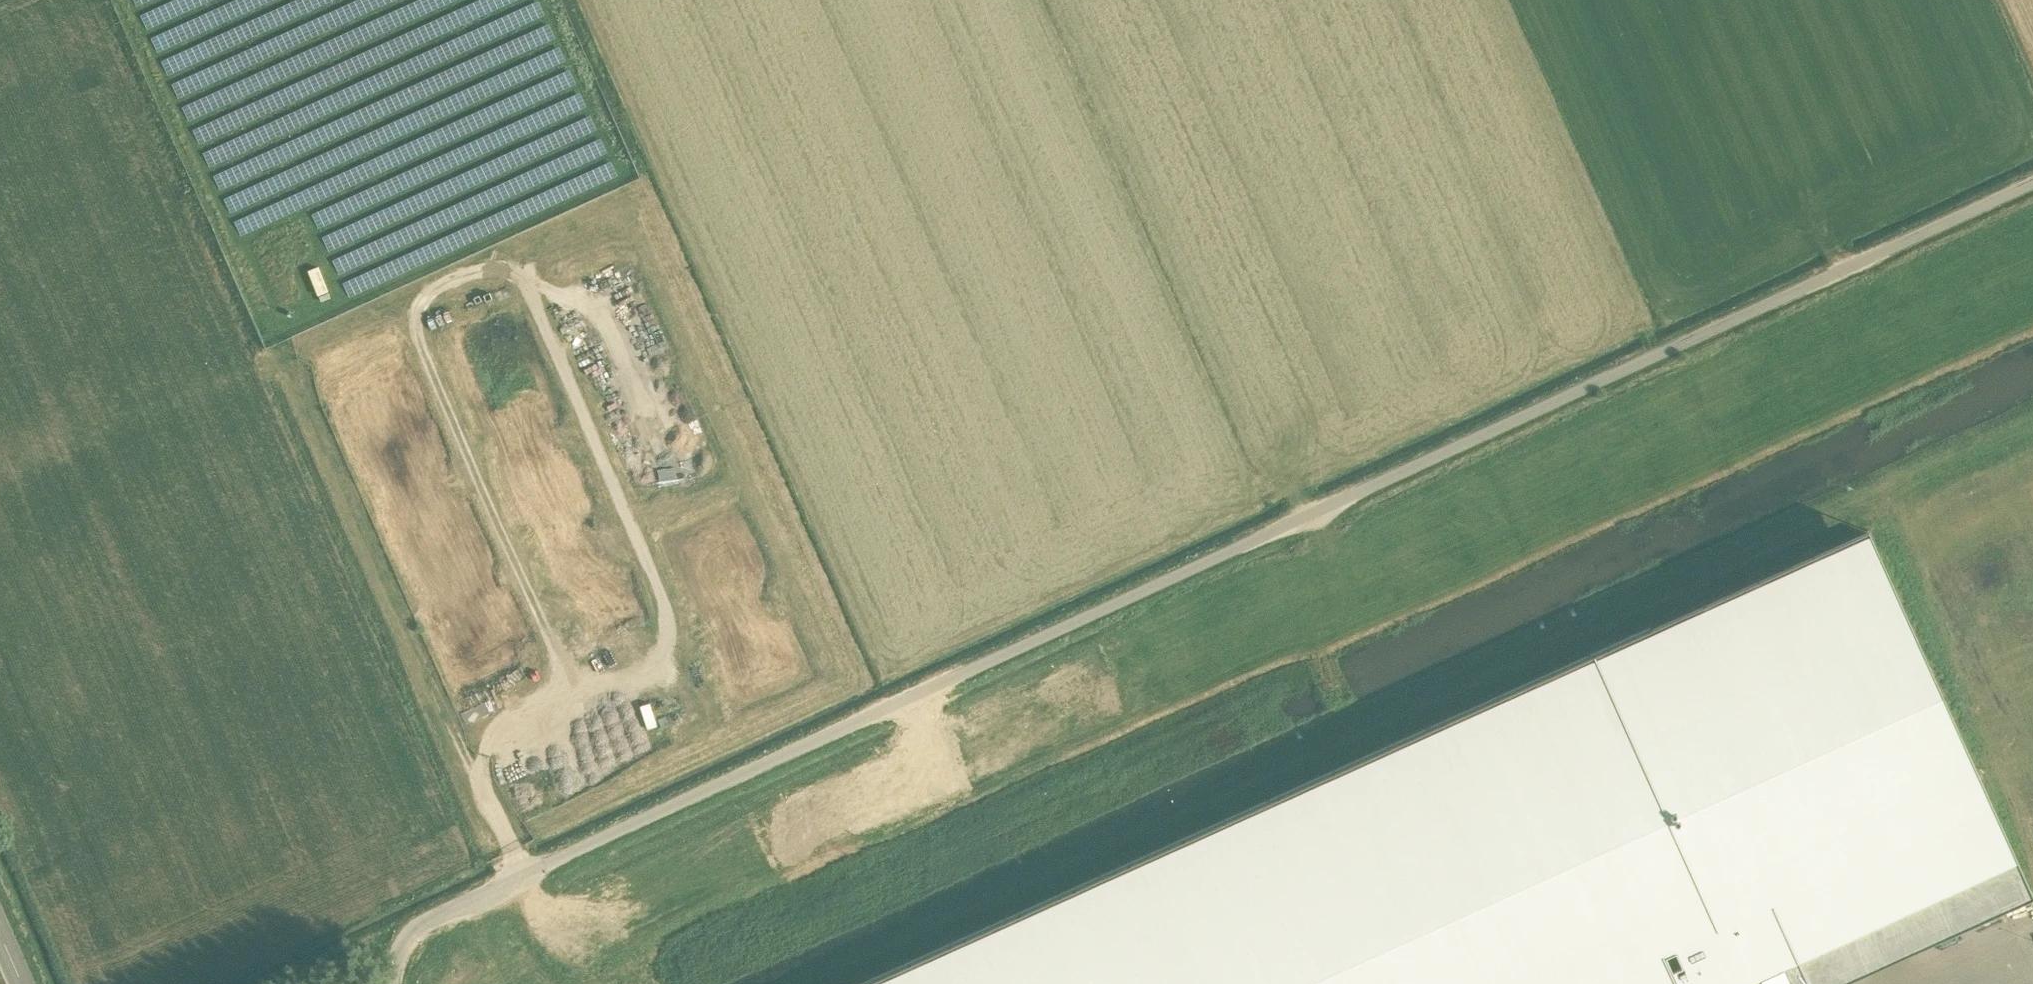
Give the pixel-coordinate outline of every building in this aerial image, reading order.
[(318,266),(308,270),(319,296),(329,292),(318,266)] [(1869,970),(2032,896),(2032,895),(1868,529),(1650,628),(1649,627),(1593,652),(858,983),(1838,983),(1869,970)]
